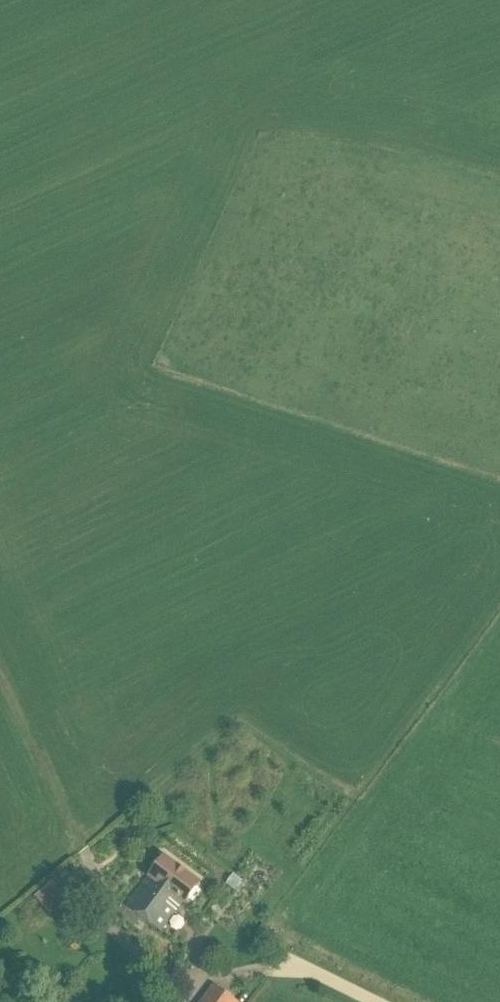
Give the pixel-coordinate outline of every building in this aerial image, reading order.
[(187,904),(202,884),(165,856),(150,877),(151,877),(128,907),(161,932),(184,902),(187,904)] [(55,876),(43,890),(59,905),(72,892),(55,876)] [(215,987),(204,1001),(235,1001),(215,987)]
